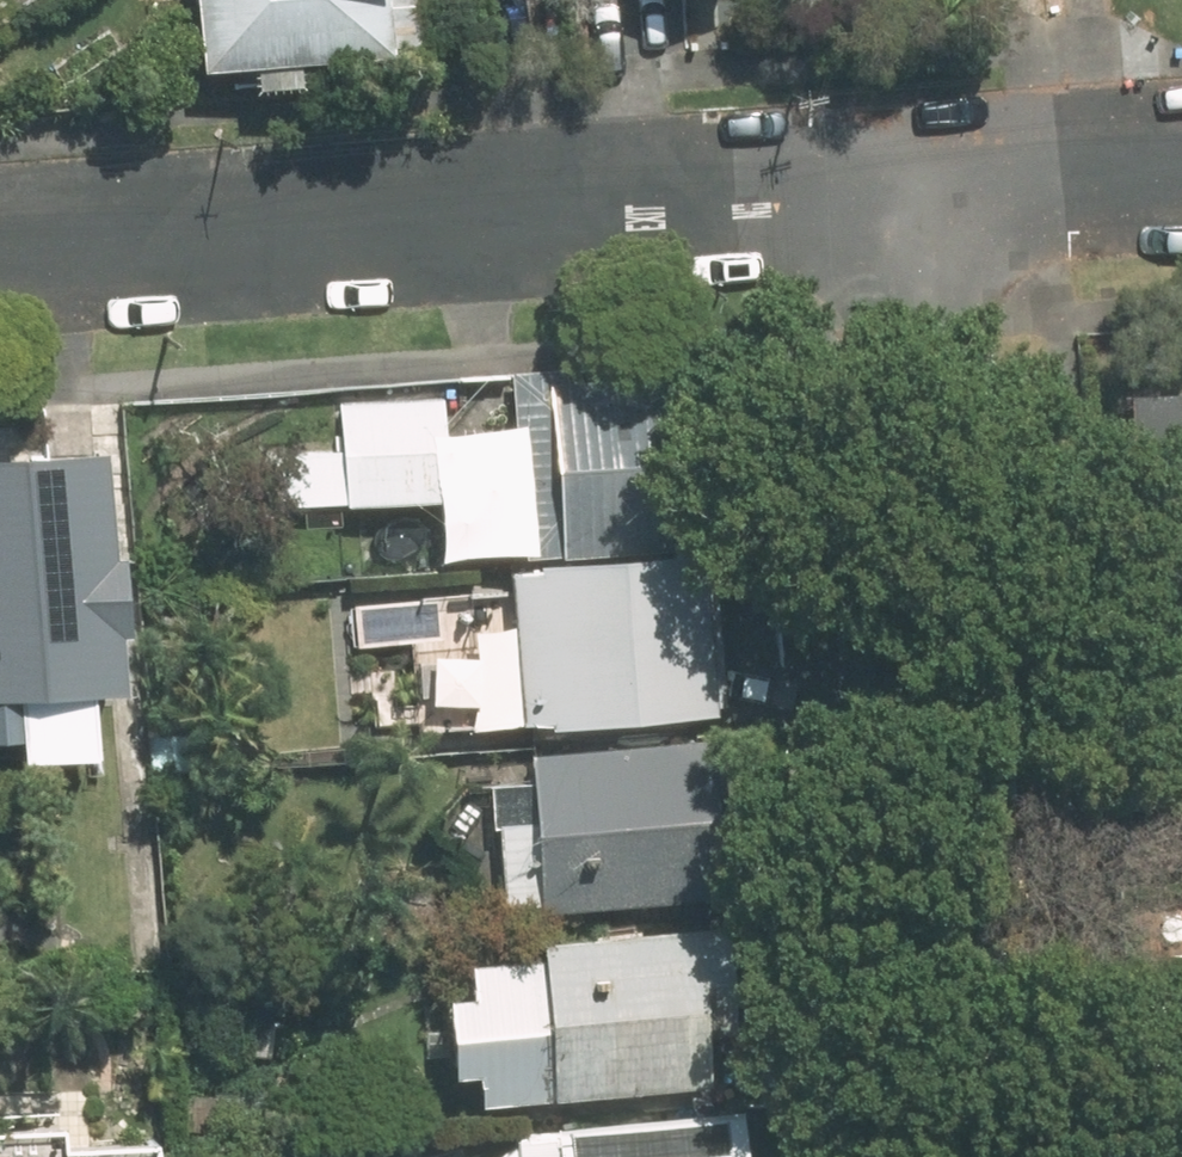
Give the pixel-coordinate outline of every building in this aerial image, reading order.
[(189,74),(245,75),(245,92),(305,92),(305,63),(416,63),(416,0),(189,0),(189,74)] [(522,388),(523,560),(694,559),(692,386),(522,388)] [(1128,400),(1155,767),(1181,765),(1181,396),(1128,400)] [(456,400),(336,398),(335,452),(278,451),(278,507),(454,509),(456,400)] [(121,700),(118,448),(0,450),(0,741),(14,741),(15,764),(93,763),(92,701),(121,700)] [(435,726),(729,719),(720,605),(720,560),(694,559),(523,560),(505,560),(506,626),(435,626),(435,726)] [(736,740),(528,747),(529,778),(489,779),(493,916),(742,908),(736,740)] [(463,993),(440,993),(443,1083),(465,1082),(466,1106),(745,1098),(740,930),(536,936),(537,958),(462,960),(463,993)] [(736,1115),(576,1123),(513,1137),(497,1156),(738,1156),(736,1115)]
